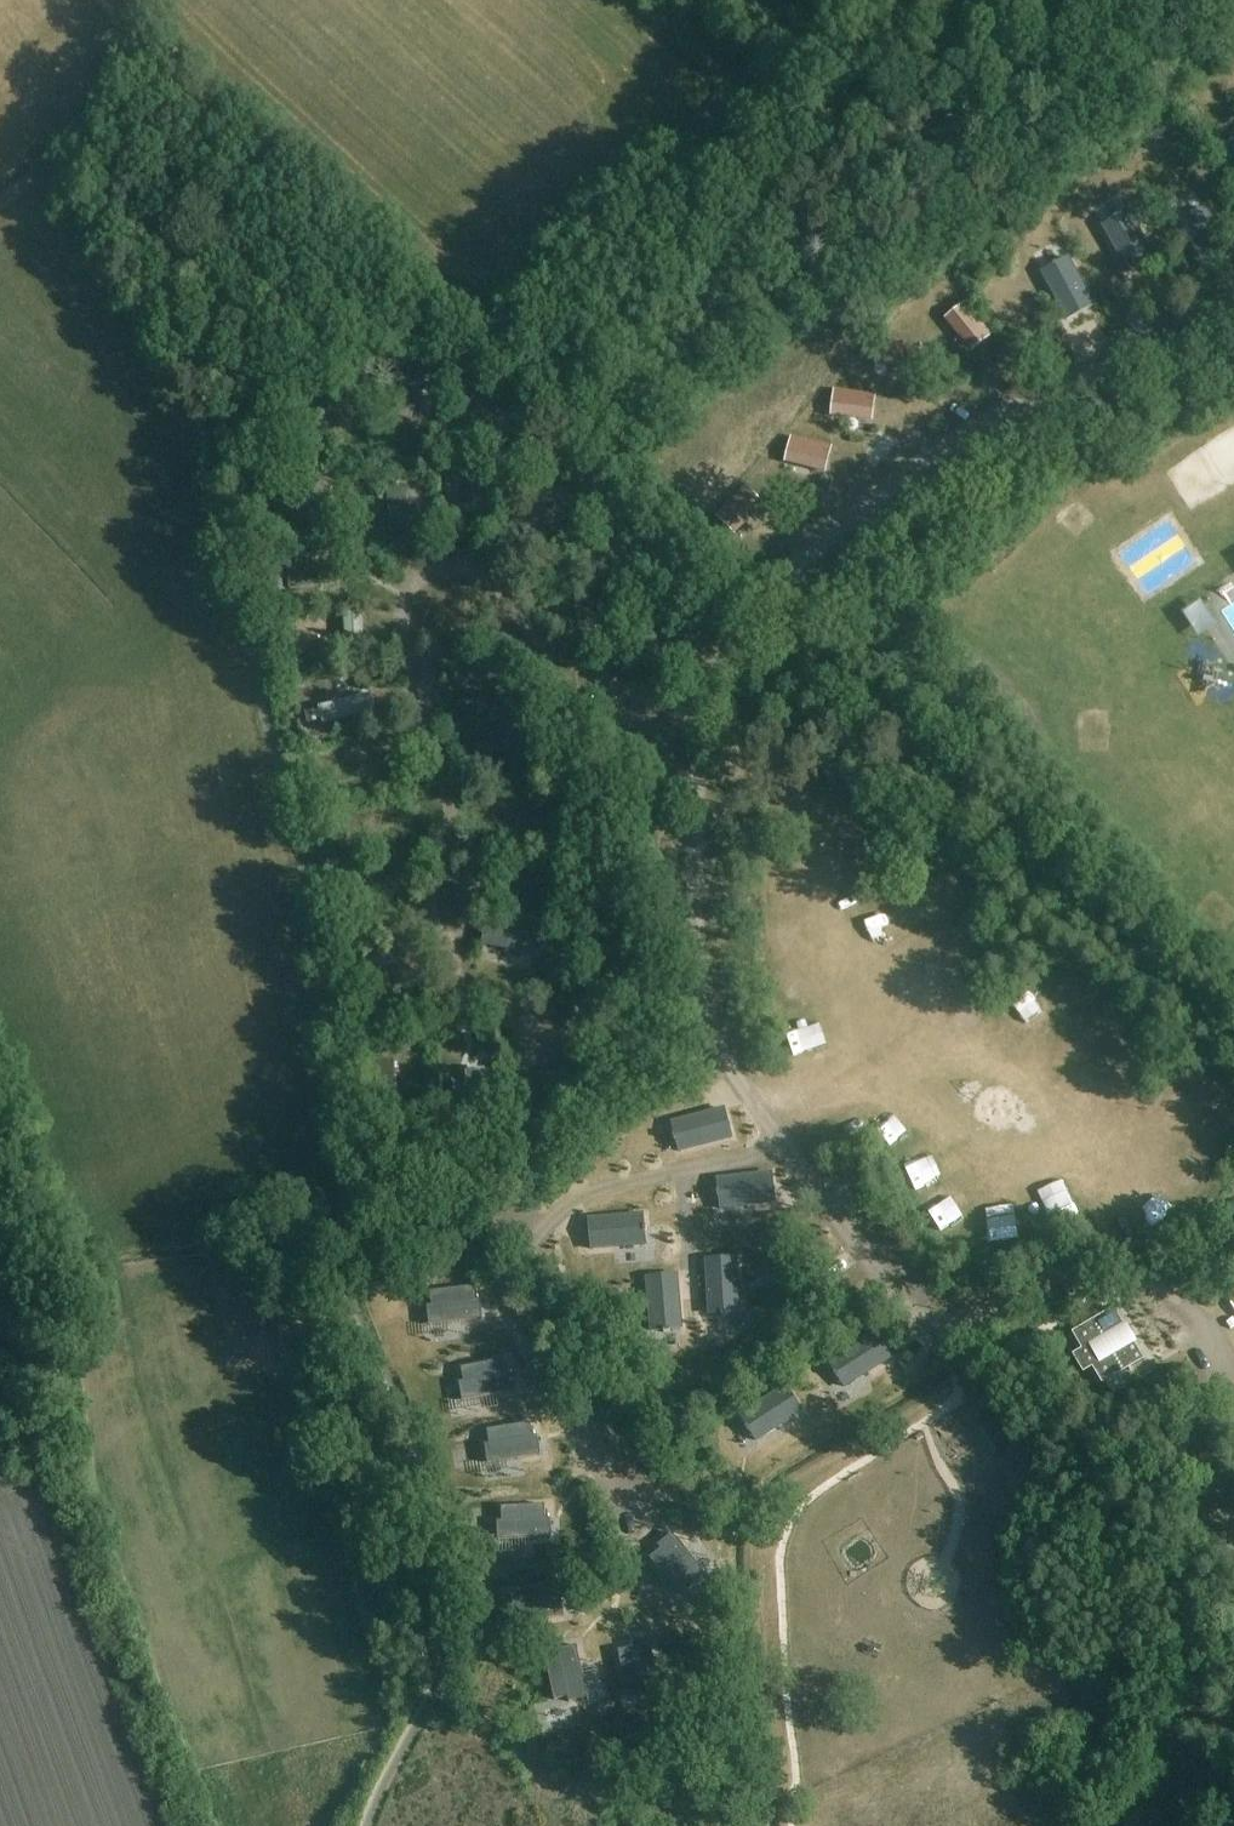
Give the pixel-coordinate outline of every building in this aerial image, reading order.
[(1220,79),(1232,97),(1233,96),(1233,70),(1220,79)] [(1224,183),(1210,187),(1215,204),(1229,200),(1224,183)] [(1205,208),(1178,225),(1208,272),(1233,255),(1233,254),(1205,208)] [(1156,259),(1129,211),(1102,226),(1129,274),(1156,259)] [(1095,307),(1069,258),(1041,273),(1067,321),(1095,307)] [(945,319),(971,352),(992,336),(966,302),(945,319)] [(874,364),(916,372),(921,346),(880,338),(874,364)] [(831,417),(873,422),(876,395),(834,390),(831,417)] [(785,463),(826,473),(832,447),(791,437),(785,463)] [(314,525),(336,482),(319,473),(297,516),(314,525)] [(500,476),(447,476),(447,496),(501,496),(500,476)] [(735,535),(765,505),(745,486),(716,516),(735,535)] [(411,544),(408,488),(389,489),(392,546),(411,544)] [(1085,535),(1099,520),(1087,509),(1073,524),(1085,535)] [(1180,545),(1159,559),(1172,579),(1193,566),(1180,545)] [(287,570),(290,589),(339,582),(337,563),(287,570)] [(1214,682),(1226,696),(1233,690),(1233,682),(1227,672),(1214,682)] [(369,694),(316,706),(320,724),(373,712),(369,694)] [(527,732),(473,735),(474,755),(528,752),(527,732)] [(336,768),(339,781),(392,767),(388,754),(336,768)] [(501,863),(500,881),(528,883),(526,907),(547,909),(550,867),(501,863)] [(970,868),(949,879),(961,901),(981,890),(970,868)] [(484,927),(480,945),(531,954),(534,936),(484,927)] [(414,945),(357,956),(361,975),(418,964),(414,945)] [(1040,1031),(1058,1023),(1042,988),(1024,997),(1040,1031)] [(798,1041),(818,1039),(817,1024),(796,1027),(798,1041)] [(398,1112),(392,1058),(373,1060),(379,1114),(398,1112)] [(488,1115),(483,1069),(464,1071),(468,1117),(488,1115)] [(725,1108),(671,1122),(679,1153),(733,1139),(725,1108)] [(921,1199),(944,1188),(931,1160),(908,1171),(921,1199)] [(772,1172),(717,1178),(720,1210),(776,1204),(772,1172)] [(946,1238),(966,1228),(956,1209),(937,1219),(946,1238)] [(644,1214),(588,1219),(591,1250),(647,1245),(644,1214)] [(998,1231),(1004,1248),(1020,1242),(1014,1225),(998,1231)] [(741,1313),(737,1257),(705,1259),(709,1315),(741,1313)] [(683,1329),(678,1274),(646,1276),(651,1332),(683,1329)] [(763,1284),(773,1309),(791,1302),(781,1276),(763,1284)] [(431,1292),(432,1306),(427,1307),(429,1325),(482,1319),(480,1301),(475,1301),(473,1287),(431,1292)] [(1121,1311),(1117,1313),(1075,1339),(1083,1353),(1077,1357),(1087,1374),(1094,1370),(1102,1383),(1120,1372),(1148,1355),(1121,1311)] [(765,1350),(781,1338),(765,1317),(749,1329),(765,1350)] [(845,1389),(891,1359),(874,1332),(827,1362),(845,1389)] [(461,1369),(464,1382),(459,1383),(462,1402),(515,1391),(511,1373),(506,1374),(504,1360),(461,1369)] [(821,1399),(841,1386),(830,1369),(810,1382),(821,1399)] [(757,1442),(803,1412),(786,1385),(739,1416),(757,1442)] [(993,1419),(977,1430),(996,1453),(1012,1440),(993,1419)] [(487,1431),(490,1444),(484,1445),(487,1464),(540,1455),(537,1437),(532,1437),(530,1424),(487,1431)] [(502,1507),(503,1521),(497,1521),(498,1540),(551,1538),(550,1519),(545,1520),(545,1506),(502,1507)] [(677,1592),(687,1583),(691,1587),(706,1575),(672,1534),(657,1546),(660,1550),(650,1559),(677,1592)] [(584,1591),(585,1575),(568,1573),(566,1590),(584,1591)] [(511,1593),(513,1606),(508,1607),(511,1626),(564,1616),(560,1597),(556,1598),(553,1585),(511,1593)] [(625,1693),(639,1691),(639,1697),(658,1694),(649,1641),(631,1644),(632,1649),(618,1651),(625,1693)] [(554,1700),(568,1697),(569,1703),(588,1699),(576,1647),(558,1650),(559,1655),(546,1658),(554,1700)] [(557,1816),(561,1825),(577,1825),(571,1810),(557,1816)]
